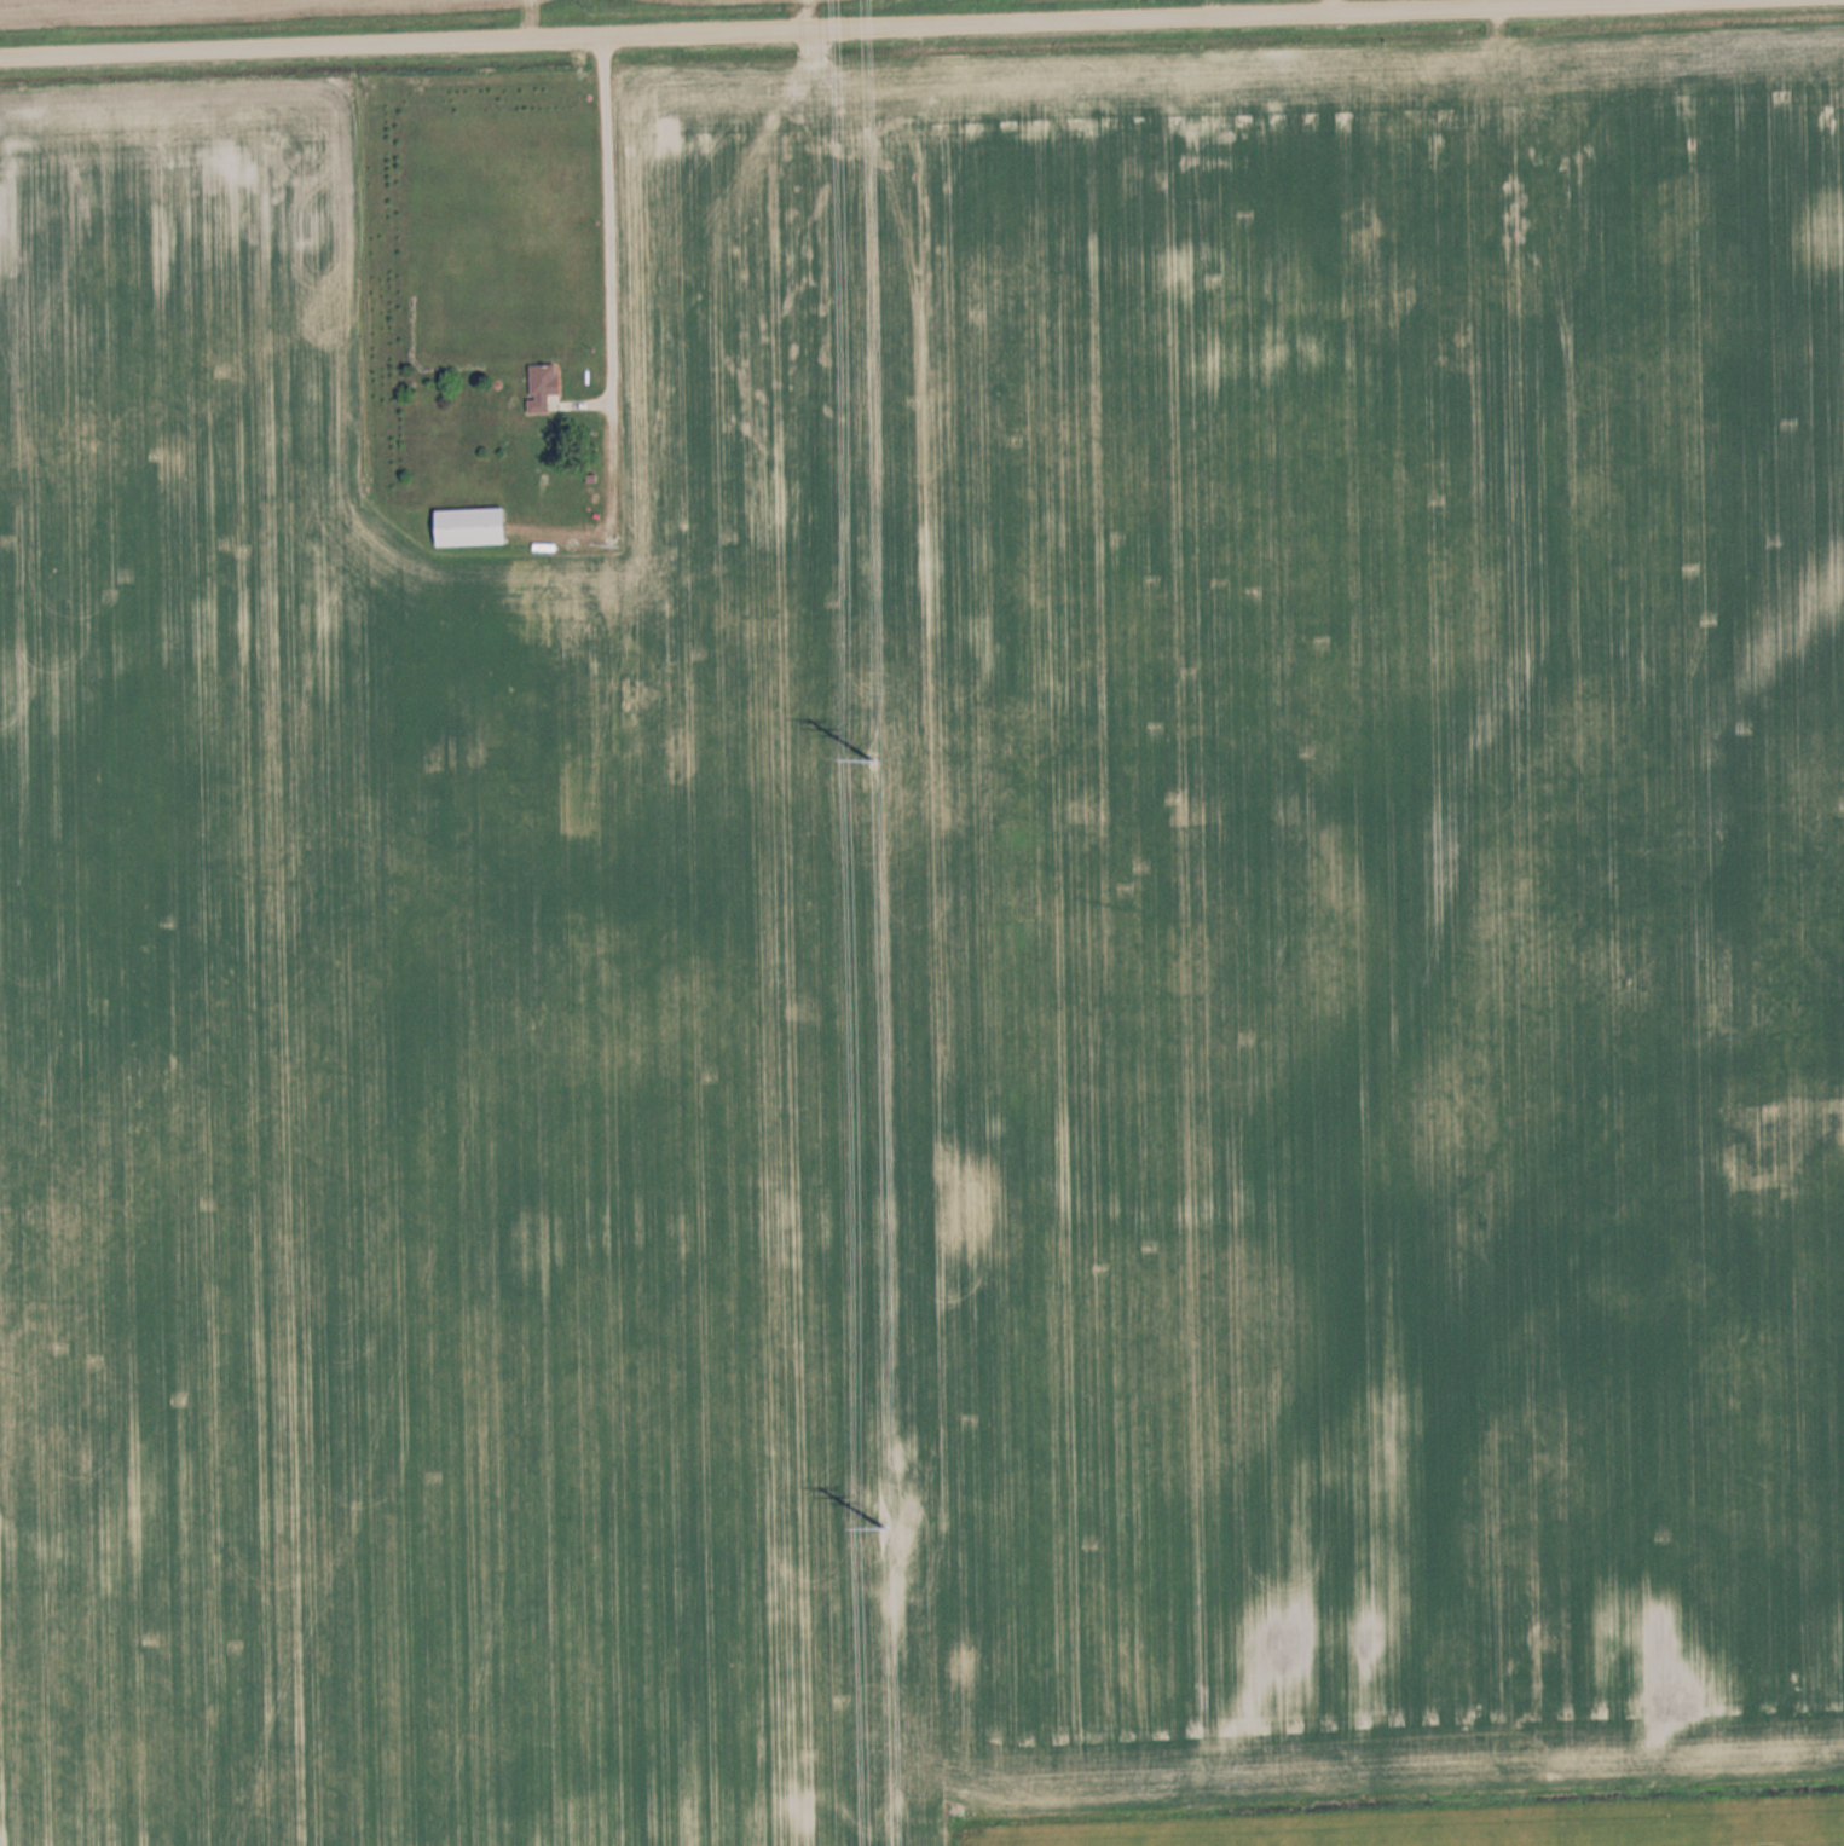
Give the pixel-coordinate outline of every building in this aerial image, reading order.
[(546,412),(547,395),(554,395),(554,365),(527,364),(525,412),(546,412)] [(428,510),(429,547),(498,545),(497,509),(428,510)]
